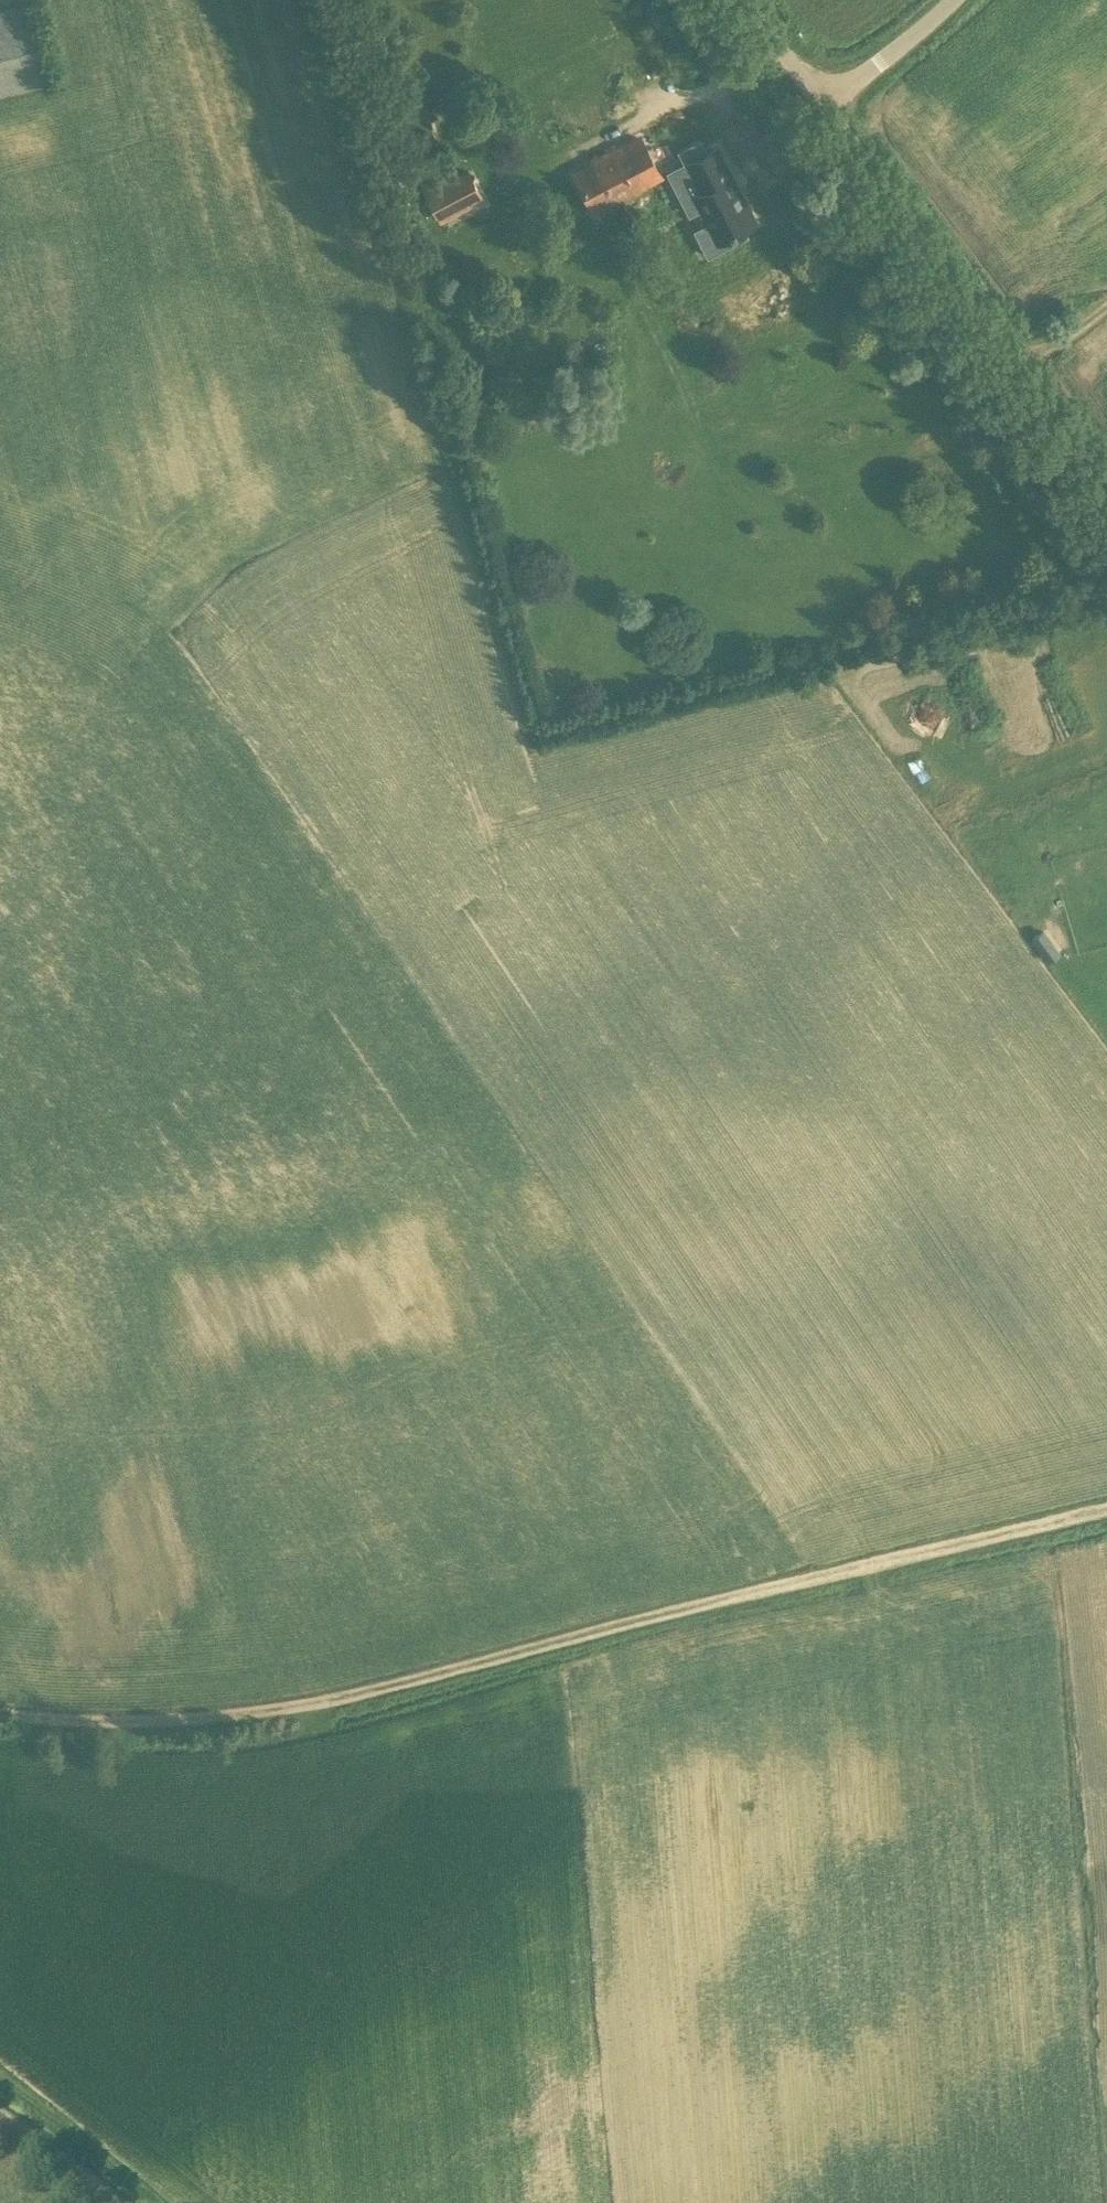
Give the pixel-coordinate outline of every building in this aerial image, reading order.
[(647,131),(575,164),(597,212),(669,179),(647,131)] [(684,163),(668,172),(689,212),(701,206),(708,220),(718,238),(743,225),(753,220),(715,147),(708,151),(684,163)] [(427,186),(443,218),(484,199),(469,167),(458,172),(453,163),(434,173),(438,181),(427,186)]
